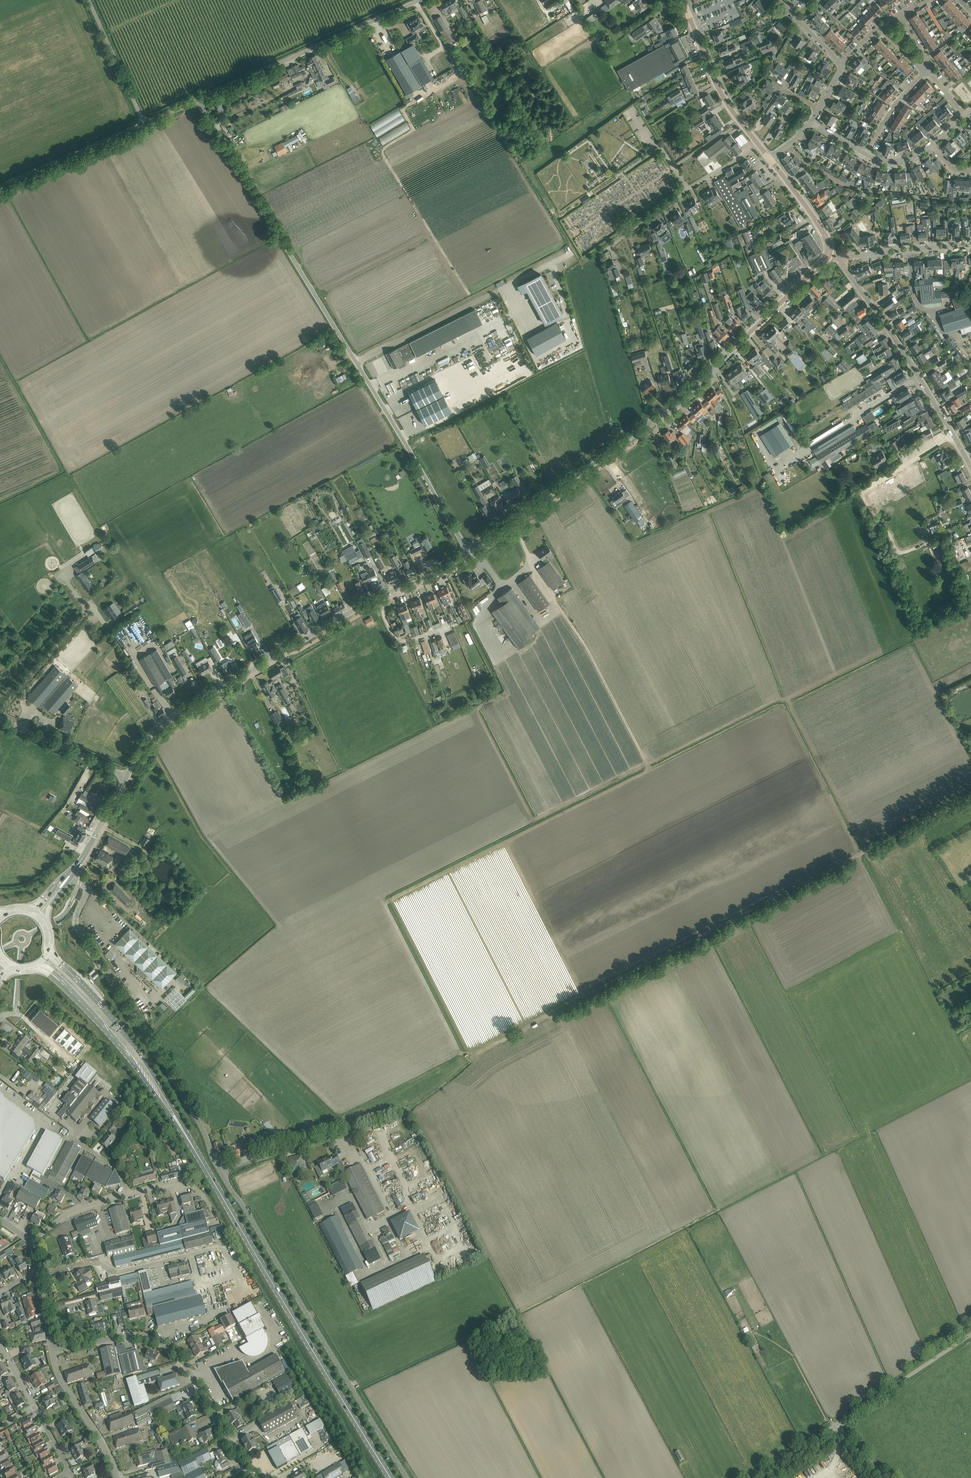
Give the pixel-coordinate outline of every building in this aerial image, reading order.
[(448,1),(453,9),(457,7),(455,5),(458,4),(456,0),(449,0),(448,1)] [(478,0),(474,0),(475,2),(474,3),(481,16),(485,14),(484,11),(487,10),(482,0),(481,0),(479,1),(478,0)] [(593,15),(595,19),(620,2),(622,1),(623,0),(605,0),(604,1),(606,4),(607,5),(593,15)] [(632,1),(635,5),(634,5),(637,9),(640,12),(647,7),(644,4),(645,3),(643,0),(634,0),(632,1)] [(753,5),(761,13),(768,7),(767,7),(760,0),(758,0),(753,5)] [(945,2),(945,1),(941,3),(946,8),(953,2),(950,0),(947,0),(945,2)] [(454,12),(453,9),(448,1),(439,6),(443,12),(445,16),(446,16),(449,14),(449,13),(450,13),(451,14),(454,12)] [(830,12),(835,7),(828,1),(826,3),(825,2),(823,4),(830,12)] [(956,6),(953,2),(946,8),(950,12),(956,6)] [(826,13),(828,11),(820,3),(818,5),(826,13)] [(872,7),(878,13),(882,9),(876,3),(872,7)] [(462,6),(458,8),(462,14),(464,14),(466,17),(468,16),(462,6)] [(960,10),(956,6),(950,12),(947,15),(951,19),(960,10)] [(874,17),(878,13),(872,7),(868,11),(874,17)] [(821,18),(813,10),(808,16),(811,19),(810,20),(813,22),(811,23),(813,26),(821,18)] [(954,23),(964,14),(960,10),(951,19),(954,23)] [(874,17),(868,11),(864,14),(871,21),(874,17)] [(482,17),(486,24),(491,22),(487,14),(482,17)] [(871,21),(864,14),(860,18),(862,20),(868,26),(867,25),(871,21)] [(912,23),(920,18),(917,14),(909,18),(912,23)] [(967,18),(964,14),(954,23),(958,27),(967,18)] [(447,27),(441,15),(434,20),(440,31),(445,29),(447,27)] [(412,32),(414,35),(406,39),(409,44),(419,38),(415,31),(423,26),(421,22),(422,22),(420,18),(419,19),(419,17),(407,24),(412,32)] [(643,26),(632,33),(637,40),(648,33),(646,30),(645,30),(650,26),(655,33),(662,29),(654,18),(647,23),(648,24),(643,27),(643,26)] [(744,18),(731,23),(732,26),(745,21),(744,18)] [(825,22),(821,18),(813,26),(815,28),(817,26),(819,29),(825,22)] [(920,18),(912,23),(915,28),(923,23),(920,18)] [(967,18),(958,27),(957,28),(962,33),(965,31),(968,28),(967,26),(970,22),(967,18)] [(868,26),(862,20),(858,24),(864,30),(868,26)] [(787,27),(780,21),(775,26),(782,32),(784,30),(785,30),(786,29),(786,28),(787,27)] [(918,32),(926,27),(928,26),(926,21),(923,23),(915,28),(918,32)] [(825,22),(819,29),(821,31),(819,32),(822,34),(829,27),(825,22)] [(864,30),(858,24),(854,27),(861,34),(864,30)] [(850,31),(857,38),(861,34),(854,27),(850,31)] [(918,32),(921,37),(929,32),(926,27),(918,32)] [(678,34),(675,28),(660,34),(662,37),(660,38),(663,45),(675,39),(670,41),(669,38),(678,34)] [(835,33),(831,29),(824,35),(828,39),(835,33)] [(726,35),(724,30),(713,34),(717,43),(731,37),(730,34),(726,35)] [(932,37),(929,32),(921,37),(924,41),(932,37)] [(838,37),(835,33),(828,39),(832,43),(838,37)] [(932,37),(924,41),(927,46),(935,41),(937,39),(934,35),(932,37)] [(800,38),(797,36),(791,44),(797,48),(799,46),(801,48),(806,41),(801,38),(800,40),(799,39),(800,38)] [(664,72),(665,72),(670,68),(679,64),(680,64),(678,61),(684,58),(689,55),(679,37),(675,39),(663,45),(659,47),(657,49),(617,72),(629,92),(634,90),(641,87),(641,88),(646,85),(645,84),(646,83),(646,82),(664,72)] [(842,41),(838,37),(832,43),(836,47),(842,41)] [(772,47),(776,45),(773,39),(770,40),(770,39),(759,44),(760,45),(759,45),(760,49),(761,48),(762,51),(767,49),(771,48),(771,47),(772,47)] [(754,40),(746,43),(748,48),(756,44),(754,40)] [(880,40),(874,46),(877,50),(884,44),(880,40)] [(848,46),(842,41),(836,47),(840,51),(843,47),(845,49),(848,46)] [(938,46),(935,41),(927,46),(930,51),(938,46)] [(728,48),(726,44),(723,46),(724,46),(719,48),(722,55),(736,49),(734,45),(728,48)] [(884,44),(877,50),(881,54),(887,48),(884,44)] [(414,45),(402,51),(410,65),(422,58),(414,45)] [(802,55),(801,56),(804,58),(805,56),(811,60),(815,62),(818,57),(814,55),(816,52),(811,48),(807,53),(804,51),(802,55)] [(885,57),(891,51),(887,48),(881,54),(885,57)] [(934,56),(937,60),(944,54),(941,50),(939,48),(934,51),(936,54),(934,56)] [(386,59),(407,94),(420,86),(400,51),(386,59)] [(895,55),(891,51),(885,57),(889,61),(895,55)] [(771,61),(777,58),(774,52),(768,55),(771,61)] [(735,57),(725,61),(728,67),(731,66),(731,67),(736,65),(736,64),(737,64),(742,62),(738,53),(734,55),(735,57)] [(948,59),(944,54),(937,60),(941,64),(948,59)] [(308,67),(319,61),(315,55),(309,58),(310,60),(306,62),(308,67)] [(899,59),(895,55),(889,61),(893,65),(901,57),(899,59)] [(905,61),(901,57),(893,65),(895,63),(899,67),(905,61)] [(853,69),(854,68),(857,71),(860,69),(859,68),(861,66),(863,67),(868,62),(863,58),(860,60),(858,58),(856,61),(855,60),(853,62),(854,63),(851,65),(852,67),(853,69)] [(941,64),(944,69),(951,63),(948,59),(941,64)] [(311,73),(311,74),(315,71),(322,68),(319,61),(312,65),(308,67),(306,68),(307,71),(309,70),(311,73)] [(829,64),(822,61),(816,70),(820,73),(820,74),(823,76),(823,75),(827,77),(831,70),(828,69),(828,68),(828,66),(829,64)] [(908,65),(905,61),(899,67),(902,71),(908,65)] [(737,73),(734,75),(736,78),(735,79),(736,81),(735,82),(735,83),(736,84),(737,85),(738,85),(742,83),(743,83),(743,84),(744,84),(745,84),(746,83),(746,82),(746,81),(749,80),(747,76),(744,69),(745,69),(747,68),(748,69),(751,68),(751,67),(752,66),(751,66),(750,63),(749,63),(746,64),(739,67),(740,70),(737,72),(737,73)] [(775,67),(772,72),(782,78),(785,74),(786,71),(788,70),(787,69),(778,63),(775,67)] [(954,67),(951,63),(944,69),(947,73),(954,67)] [(677,73),(678,76),(690,71),(687,64),(681,67),(683,71),(677,73)] [(908,65),(902,71),(906,75),(912,69),(908,65)] [(947,73),(951,77),(958,71),(954,67),(947,73)] [(333,77),(328,79),(322,68),(315,71),(311,74),(314,80),(318,78),(323,87),(328,85),(329,86),(336,83),(333,77)] [(796,87),(802,78),(797,75),(798,72),(794,69),(787,80),(790,82),(789,83),(796,87)] [(960,69),(958,71),(951,77),(954,81),(964,74),(960,69)] [(686,80),(692,77),(690,71),(678,76),(679,78),(681,77),(682,78),(683,79),(681,81),(681,82),(686,80)] [(293,80),(303,75),(301,72),(291,77),(293,80)] [(844,83),(853,89),(857,82),(861,84),(864,80),(851,72),(844,83)] [(692,77),(686,80),(688,83),(685,84),(685,85),(682,87),(683,89),(695,84),(692,77)] [(772,86),(773,85),(766,79),(760,88),(765,92),(766,91),(769,94),(766,97),(769,100),(773,94),(771,92),(775,87),(772,86)] [(815,85),(811,83),(805,93),(808,94),(808,95),(815,99),(818,93),(820,89),(819,88),(820,86),(820,87),(822,84),(823,83),(817,80),(815,84),(816,84),(815,85)] [(895,95),(899,91),(891,82),(887,86),(895,95)] [(923,86),(929,92),(933,88),(927,82),(923,86)] [(698,91),(695,84),(683,89),(687,100),(693,96),(692,93),(698,91)] [(883,90),(892,99),(895,95),(887,86),(883,90)] [(929,92),(923,86),(919,89),(928,98),(932,94),(929,92)] [(350,87),(347,89),(352,98),(356,95),(350,87)] [(851,92),(842,87),(839,93),(840,93),(838,95),(842,97),(841,98),(846,101),(848,98),(851,100),(853,97),(855,94),(851,92)] [(679,89),(670,95),(673,99),(682,94),(679,89)] [(924,102),(928,98),(919,89),(915,93),(924,102)] [(883,98),(888,103),(892,99),(883,90),(877,96),(882,99),(883,98)] [(924,102),(915,93),(912,97),(918,103),(921,106),(924,102)] [(676,103),(685,98),(682,94),(669,102),(671,105),(675,102),(676,103)] [(704,96),(702,97),(706,104),(708,107),(707,107),(710,111),(715,108),(713,104),(714,103),(708,94),(704,96)] [(774,96),(770,101),(773,103),(776,100),(779,102),(782,105),(784,102),(786,99),(782,96),(783,96),(782,95),(782,96),(781,95),(781,94),(780,95),(780,94),(778,96),(775,94),(774,96)] [(918,103),(912,97),(908,101),(914,108),(918,103)] [(745,101),(740,104),(742,106),(742,107),(742,108),(743,109),(744,109),(744,110),(750,106),(752,109),(751,109),(752,109),(756,106),(754,104),(755,104),(752,100),(750,98),(746,100),(745,101)] [(640,108),(647,104),(644,99),(638,103),(640,108)] [(884,109),(887,104),(880,99),(877,104),(884,109)] [(839,100),(837,103),(834,102),(830,108),(839,113),(841,110),(843,111),(847,105),(839,100)] [(766,108),(764,111),(768,114),(770,111),(775,105),(770,102),(766,108)] [(944,108),(944,109),(942,111),(949,118),(952,116),(953,114),(949,110),(952,107),(948,102),(944,106),(944,108)] [(793,108),(787,104),(782,111),(788,114),(793,108)] [(881,113),(884,109),(877,104),(874,108),(871,107),(881,113)] [(912,109),(905,104),(902,109),(909,113),(912,109)] [(707,107),(700,112),(703,116),(709,112),(710,111),(707,107)] [(879,118),(881,113),(871,107),(868,111),(879,118)] [(947,121),(949,118),(942,111),(941,109),(937,113),(934,110),(935,110),(933,108),(930,110),(934,115),(939,120),(941,118),(945,122),(946,121),(947,121)] [(906,118),(909,113),(902,109),(899,114),(906,118)] [(765,118),(762,122),(769,127),(772,123),(775,119),(777,116),(774,114),(770,111),(768,114),(765,118)] [(869,116),(868,118),(876,123),(879,118),(868,111),(867,114),(869,116)] [(827,115),(826,114),(823,121),(831,126),(837,117),(829,112),(827,115)] [(899,114),(896,118),(903,123),(906,118),(899,114)] [(717,119),(714,115),(706,120),(711,128),(713,127),(715,131),(723,125),(718,118),(717,119)] [(934,119),(929,123),(936,130),(939,128),(939,127),(940,126),(936,122),(939,120),(934,115),(932,117),(934,119)] [(702,118),(694,124),(697,127),(705,122),(705,121),(702,118)] [(903,123),(896,118),(894,123),(901,127),(903,123)] [(853,124),(849,121),(844,129),(847,131),(845,134),(851,137),(857,128),(852,126),(853,124)] [(924,124),(921,126),(926,131),(928,129),(932,134),(933,132),(936,130),(929,123),(928,121),(924,124)] [(783,124),(779,122),(774,130),(775,131),(772,135),(778,138),(783,131),(780,129),(783,124)] [(901,127),(894,123),(893,123),(891,125),(892,125),(891,128),(898,132),(901,127)] [(866,129),(861,126),(857,133),(860,134),(856,140),(863,144),(866,139),(867,139),(869,137),(868,135),(869,135),(866,133),(867,131),(867,130),(866,130),(866,129)] [(926,131),(921,126),(919,129),(920,131),(916,134),(923,142),(926,139),(925,139),(927,138),(923,133),(926,131)] [(720,128),(706,137),(708,141),(722,132),(720,128)] [(955,136),(961,144),(967,138),(961,131),(958,133),(957,132),(954,135),(955,136)] [(911,136),(908,137),(912,143),(915,141),(919,145),(920,144),(923,142),(916,134),(915,132),(911,136)] [(743,133),(736,139),(742,147),(749,142),(743,133)] [(826,147),(820,143),(823,138),(814,133),(809,141),(821,148),(825,150),(826,147)] [(287,151),(285,147),(300,140),(297,135),(283,143),(282,142),(274,146),(279,155),(287,151)] [(722,138),(718,141),(705,151),(712,158),(715,162),(727,153),(731,150),(730,148),(737,142),(731,135),(724,140),(722,138)] [(909,145),(912,143),(908,137),(906,139),(907,141),(902,143),(906,153),(909,151),(911,150),(909,145)] [(960,157),(963,154),(965,153),(954,140),(951,143),(949,141),(943,147),(949,155),(954,151),(956,153),(956,154),(960,157)] [(809,141),(808,144),(804,150),(809,152),(808,155),(812,157),(815,152),(817,153),(821,148),(809,141)] [(896,143),(894,143),(894,149),(898,149),(901,154),(903,154),(906,153),(902,143),(901,141),(896,143)] [(731,150),(727,153),(731,158),(735,154),(736,155),(742,150),(737,142),(730,148),(731,150)] [(889,150),(894,149),(894,143),(891,143),(886,142),(882,153),(888,155),(889,150)] [(826,156),(830,159),(837,147),(834,145),(832,144),(829,149),(826,147),(825,150),(821,155),(825,157),(826,156)] [(840,149),(837,147),(830,159),(834,162),(837,164),(841,157),(838,156),(842,150),(840,149)] [(845,168),(847,164),(852,156),(849,154),(847,153),(843,159),(841,157),(837,164),(840,166),(840,165),(845,168)] [(788,170),(795,165),(791,160),(790,161),(786,155),(781,158),(785,164),(784,165),(788,170)] [(852,156),(847,164),(845,168),(850,171),(850,170),(853,172),(856,166),(854,164),(857,159),(855,158),(852,156)] [(936,170),(934,167),(937,165),(932,160),(932,161),(929,158),(924,163),(926,165),(923,168),(930,175),(936,170)] [(725,170),(727,175),(730,183),(732,182),(737,179),(746,174),(745,173),(753,167),(747,159),(742,164),(745,167),(742,169),(735,173),(733,169),(735,168),(733,165),(725,170)] [(857,171),(862,174),(867,165),(864,163),(864,164),(862,162),(859,167),(856,166),(853,172),(855,173),(857,171)] [(792,175),(796,172),(798,170),(795,165),(788,170),(792,175)] [(867,165),(862,174),(860,177),(865,180),(865,179),(870,182),(872,175),(869,173),(872,168),(870,167),(867,165)] [(922,174),(921,170),(918,166),(911,169),(912,171),(909,173),(914,184),(918,182),(917,180),(920,178),(919,176),(922,174)] [(756,171),(749,175),(742,180),(743,184),(745,182),(747,185),(760,177),(756,171)] [(876,176),(872,175),(870,182),(875,183),(880,184),(883,171),(879,171),(877,171),(876,176)] [(886,172),(883,171),(880,184),(885,185),(886,185),(891,185),(891,179),(887,178),(888,173),(886,172)] [(895,179),(891,179),(891,185),(896,185),(896,183),(901,182),(900,172),(897,173),(894,173),(895,179)] [(904,172),(900,172),(901,182),(907,181),(907,184),(912,183),(910,177),(907,177),(906,172),(904,172)] [(826,186),(832,182),(827,178),(823,180),(822,180),(815,185),(806,173),(798,178),(811,195),(817,191),(818,191),(826,186)] [(738,202),(734,192),(734,191),(730,183),(727,175),(715,182),(717,186),(726,201),(741,228),(744,226),(743,225),(750,221),(739,201),(738,202)] [(737,191),(734,192),(738,202),(739,201),(759,190),(758,188),(764,183),(760,177),(747,185),(744,187),(746,189),(738,194),(737,191)] [(950,184),(949,199),(953,199),(954,190),(959,191),(959,188),(960,178),(956,178),(956,179),(954,179),(954,180),(954,181),(951,181),(951,179),(950,184)] [(732,182),(730,183),(734,191),(736,189),(735,186),(740,183),(737,179),(732,182)] [(930,179),(926,181),(931,189),(934,187),(930,179)] [(838,185),(835,188),(839,193),(846,188),(839,185),(838,185)] [(739,201),(750,221),(751,222),(760,216),(754,206),(760,202),(759,199),(764,196),(766,199),(764,200),(765,202),(764,203),(767,208),(776,202),(777,202),(768,189),(768,190),(765,186),(759,190),(739,201)] [(703,194),(706,198),(709,204),(720,197),(715,189),(712,191),(711,189),(703,194)] [(818,206),(822,203),(827,200),(826,198),(834,192),(832,189),(826,193),(816,200),(817,201),(815,203),(818,206)] [(818,192),(815,194),(811,197),(814,201),(816,199),(816,200),(826,193),(824,191),(819,194),(818,192)] [(854,207),(855,208),(859,214),(867,207),(864,203),(861,205),(855,197),(854,198),(853,197),(846,203),(851,210),(854,207)] [(885,197),(876,203),(878,206),(879,205),(880,207),(883,204),(882,203),(887,200),(885,197)] [(699,207),(694,198),(686,203),(690,212),(699,207)] [(827,203),(818,210),(823,217),(829,213),(830,214),(833,211),(829,205),(827,203)] [(859,214),(855,208),(850,212),(855,217),(859,214)] [(673,215),(670,217),(675,225),(678,228),(684,224),(682,222),(684,220),(682,217),(677,210),(675,213),(675,214),(673,215)] [(785,214),(778,218),(781,222),(783,220),(787,226),(788,226),(791,230),(797,225),(797,224),(798,223),(795,219),(794,218),(794,217),(793,216),(792,217),(789,214),(786,216),(785,214)] [(830,217),(823,221),(827,228),(832,225),(832,224),(834,223),(830,217)] [(930,236),(930,231),(930,227),(931,227),(930,218),(922,219),(923,227),(923,228),(925,228),(925,232),(926,232),(927,236),(930,236)] [(832,225),(827,228),(829,231),(841,224),(839,220),(834,223),(832,224),(832,225)] [(943,227),(940,227),(936,227),(936,231),(937,236),(946,235),(946,227),(947,227),(947,222),(947,220),(943,220),(943,227)] [(688,222),(685,223),(687,228),(686,228),(688,232),(690,236),(695,234),(692,230),(688,222)] [(950,222),(950,228),(950,233),(953,233),(953,235),(960,235),(960,230),(961,230),(961,225),(954,224),(954,222),(950,222)] [(654,229),(657,233),(658,234),(659,236),(661,239),(669,233),(667,230),(665,228),(666,228),(662,223),(659,225),(659,224),(656,226),(654,229)] [(915,231),(914,226),(914,225),(910,225),(906,226),(907,233),(900,234),(901,242),(911,240),(910,232),(915,231)] [(867,246),(874,245),(873,240),(875,240),(876,240),(876,239),(877,239),(877,238),(877,237),(876,236),(876,235),(875,235),(874,235),(873,235),(864,236),(864,237),(860,238),(858,235),(852,227),(845,232),(851,240),(854,238),(859,245),(867,244),(867,246)] [(925,228),(923,228),(923,227),(918,227),(919,240),(927,239),(927,236),(926,232),(925,232),(925,228)] [(750,230),(743,232),(749,245),(755,243),(754,239),(753,236),(752,233),(750,230)] [(805,237),(802,238),(801,236),(797,239),(799,241),(795,243),(798,248),(802,245),(802,246),(804,245),(808,250),(805,252),(805,251),(802,253),(806,260),(808,259),(822,250),(809,231),(803,234),(805,237)] [(892,232),(884,233),(886,243),(893,242),(893,238),(895,238),(894,232),(892,232)] [(771,240),(773,244),(782,240),(780,235),(771,240)] [(659,240),(654,241),(661,262),(668,260),(664,250),(663,250),(659,240)] [(638,247),(640,252),(641,255),(652,251),(649,243),(642,246),(641,246),(638,247)] [(766,269),(767,271),(768,270),(769,272),(777,283),(783,279),(781,276),(784,273),(784,272),(783,272),(776,261),(769,246),(754,253),(749,256),(748,256),(757,275),(763,272),(762,270),(766,269)] [(792,265),(795,268),(802,263),(797,255),(790,260),(790,259),(790,258),(790,257),(789,257),(789,256),(788,256),(788,255),(787,255),(786,255),(785,255),(784,255),(783,255),(783,256),(782,256),(782,257),(782,258),(782,259),(782,260),(783,261),(783,262),(784,262),(785,263),(789,270),(789,269),(788,267),(792,265)] [(617,264),(616,265),(612,260),(606,265),(609,269),(607,271),(612,279),(621,272),(617,266),(618,266),(617,264)] [(896,262),(896,267),(896,269),(896,270),(897,281),(898,281),(899,280),(900,279),(900,277),(901,277),(901,269),(904,268),(904,267),(904,265),(904,262),(899,262),(899,260),(896,261),(896,262)] [(915,261),(914,261),(915,265),(914,265),(915,267),(915,268),(918,267),(918,271),(916,271),(916,274),(915,274),(915,280),(928,279),(927,278),(927,277),(927,272),(926,272),(926,267),(926,262),(923,262),(923,260),(918,261),(918,260),(915,260),(915,261)] [(872,264),(874,269),(874,270),(882,267),(879,261),(872,264)] [(892,262),(884,263),(885,268),(885,270),(885,273),(893,272),(893,270),(893,267),(892,262)] [(871,272),(868,264),(852,270),(854,275),(855,275),(856,278),(860,276),(861,277),(863,277),(864,277),(865,277),(865,276),(865,275),(865,274),(871,272)] [(707,272),(710,279),(716,277),(713,270),(707,272)] [(707,272),(701,274),(704,282),(710,281),(707,272)] [(525,289),(543,323),(560,314),(538,273),(516,285),(519,292),(525,289)] [(630,274),(625,275),(629,289),(634,288),(630,274)] [(758,283),(759,285),(764,289),(763,289),(770,296),(774,291),(768,285),(770,283),(764,277),(761,281),(758,283)] [(945,277),(936,277),(937,287),(937,289),(945,289),(945,277)] [(915,280),(914,280),(915,280),(916,290),(916,294),(921,294),(921,295),(922,304),(943,301),(942,297),(951,296),(956,309),(966,306),(961,289),(956,289),(946,289),(941,290),(941,291),(934,292),(933,289),(933,288),(934,288),(933,278),(932,278),(927,278),(928,279),(915,280)] [(809,289),(812,292),(818,299),(821,296),(820,295),(822,293),(819,290),(821,288),(817,283),(815,285),(814,284),(809,289)] [(822,286),(827,291),(831,288),(826,283),(822,286)] [(880,294),(885,294),(888,294),(887,283),(879,284),(880,290),(881,294),(880,294)] [(763,289),(764,289),(759,285),(756,288),(767,299),(770,296),(763,289)] [(738,290),(740,295),(743,304),(749,302),(748,300),(743,287),(738,290)] [(859,297),(854,291),(840,303),(845,309),(846,308),(848,312),(858,304),(855,301),(859,297)] [(754,294),(749,299),(748,300),(749,302),(750,307),(753,306),(754,306),(753,307),(756,310),(758,308),(759,309),(760,307),(759,306),(763,303),(754,294)] [(732,307),(728,298),(727,295),(722,296),(724,299),(727,309),(732,307)] [(807,310),(809,308),(812,310),(814,308),(813,307),(817,303),(810,296),(802,304),(804,306),(803,306),(807,310)] [(887,301),(883,304),(883,305),(882,305),(884,307),(885,307),(886,309),(892,306),(894,308),(897,305),(901,303),(903,301),(907,298),(906,296),(895,303),(894,301),(892,298),(887,301)] [(827,297),(823,302),(831,310),(834,307),(832,304),(833,303),(827,297)] [(493,301),(497,311),(504,308),(499,298),(493,301)] [(719,320),(723,319),(717,303),(714,304),(719,320)] [(799,306),(795,310),(812,329),(814,327),(805,318),(808,315),(805,313),(802,310),(799,306)] [(940,314),(946,333),(970,325),(970,317),(967,306),(966,306),(956,309),(940,314)] [(739,316),(740,318),(744,321),(751,315),(746,309),(742,313),(739,307),(736,308),(739,316)] [(856,311),(851,315),(853,318),(854,317),(857,320),(856,320),(858,323),(863,319),(861,317),(863,316),(867,313),(863,307),(860,310),(859,309),(856,311)] [(894,311),(889,314),(890,315),(890,316),(890,317),(891,317),(893,320),(899,316),(900,318),(907,314),(903,309),(903,308),(898,312),(896,310),(894,311)] [(409,342),(387,354),(394,367),(398,365),(399,365),(400,367),(402,366),(400,364),(405,362),(416,356),(451,339),(482,323),(480,320),(475,309),(445,324),(409,342)] [(718,323),(715,315),(714,315),(712,310),(709,311),(711,317),(710,317),(713,325),(718,323)] [(795,310),(790,315),(794,318),(796,321),(799,323),(801,321),(810,331),(812,329),(795,310)] [(493,325),(507,319),(504,313),(490,319),(493,325)] [(729,316),(727,318),(737,328),(741,324),(737,321),(735,319),(731,314),(729,316)] [(909,324),(910,326),(916,322),(913,317),(904,323),(902,320),(896,324),(900,330),(906,326),(909,324)] [(727,318),(725,320),(729,325),(727,326),(729,329),(733,332),(737,328),(727,318)] [(791,323),(790,322),(786,318),(780,324),(785,329),(788,332),(791,329),(788,326),(791,323)] [(865,327),(867,330),(874,325),(869,319),(863,324),(860,326),(862,329),(865,327)] [(505,334),(512,331),(510,326),(509,326),(507,320),(495,325),(498,332),(503,329),(505,334)] [(916,322),(910,326),(908,328),(909,329),(906,331),(902,334),(906,340),(924,328),(919,320),(916,322)] [(806,335),(796,324),(793,327),(803,338),(806,335)] [(831,324),(826,329),(832,335),(837,330),(835,329),(831,325),(831,324)] [(851,329),(841,336),(843,339),(846,337),(854,331),(859,328),(856,324),(851,328),(851,329)] [(706,337),(702,325),(697,327),(701,338),(706,337)] [(720,325),(716,329),(726,339),(730,335),(724,329),(722,331),(720,329),(722,327),(720,325)] [(848,325),(838,332),(841,336),(851,329),(851,328),(848,325)] [(872,336),(874,334),(878,332),(874,325),(867,330),(854,339),(857,342),(858,341),(860,344),(864,341),(862,338),(866,335),(868,338),(871,336),(872,336)] [(557,326),(527,342),(537,359),(567,343),(557,326)] [(760,336),(775,353),(779,349),(775,345),(777,343),(776,343),(777,342),(774,339),(780,333),(774,326),(766,334),(764,332),(760,336)] [(716,337),(718,339),(722,343),(726,339),(716,329),(715,328),(713,330),(714,331),(718,335),(716,337)] [(705,332),(709,345),(711,350),(717,348),(715,343),(714,340),(712,341),(709,333),(708,331),(705,332)] [(515,333),(506,335),(507,341),(517,339),(515,333)] [(667,337),(661,339),(665,350),(667,349),(666,346),(670,345),(667,337)] [(880,341),(883,345),(876,349),(878,352),(891,344),(887,337),(880,341)] [(789,349),(783,353),(787,358),(796,350),(789,340),(784,343),(789,349)] [(915,344),(910,347),(914,353),(919,351),(924,348),(924,349),(926,348),(929,346),(928,345),(926,341),(921,345),(919,346),(917,343),(915,344)] [(701,357),(702,359),(708,356),(704,345),(703,342),(695,344),(697,352),(699,358),(701,357)] [(920,353),(916,356),(921,363),(925,360),(927,359),(927,358),(930,356),(928,353),(932,350),(934,353),(938,350),(934,344),(931,346),(930,347),(927,349),(920,353)] [(828,348),(827,349),(830,352),(833,355),(836,352),(833,349),(830,346),(829,348),(828,348)] [(886,358),(888,356),(893,354),(889,347),(884,350),(878,353),(880,356),(884,354),(886,358)] [(688,357),(688,360),(685,362),(688,365),(686,367),(692,372),(697,367),(692,362),(695,360),(694,358),(694,357),(691,348),(686,350),(688,357)] [(756,348),(751,351),(758,361),(760,363),(763,361),(764,360),(770,368),(773,366),(764,355),(762,356),(760,354),(756,348)] [(748,353),(746,355),(749,359),(751,361),(753,364),(758,361),(751,351),(750,352),(749,351),(748,352),(748,353)] [(634,362),(647,358),(646,352),(632,356),(634,362)] [(855,357),(859,363),(867,358),(862,352),(855,357)] [(662,357),(665,366),(661,368),(663,375),(658,376),(660,380),(659,380),(660,384),(661,383),(661,385),(671,382),(668,373),(667,370),(672,368),(668,355),(662,357)] [(937,356),(931,360),(934,365),(940,361),(937,356)] [(949,358),(949,356),(937,364),(940,368),(947,363),(949,361),(948,359),(949,358)] [(785,364),(780,358),(777,360),(775,357),(771,360),(778,369),(785,364)] [(874,383),(891,373),(895,370),(894,369),(900,366),(895,357),(888,361),(887,362),(889,366),(871,377),(874,383)] [(852,366),(844,359),(837,366),(844,373),(846,371),(847,372),(852,366)] [(869,366),(866,360),(857,365),(860,371),(869,366)] [(427,369),(430,376),(442,371),(439,364),(427,369)] [(741,364),(733,370),(740,379),(744,376),(743,375),(747,372),(741,364)] [(756,364),(754,366),(752,367),(758,375),(762,372),(756,364)] [(675,380),(677,378),(681,382),(687,377),(682,372),(682,373),(679,370),(673,372),(675,380)] [(740,379),(733,370),(726,375),(731,383),(735,381),(735,382),(740,379)] [(936,370),(934,372),(929,374),(932,378),(930,379),(931,380),(933,379),(934,381),(941,376),(939,372),(938,373),(936,370)] [(907,378),(907,377),(907,376),(906,374),(905,374),(903,371),(891,377),(896,385),(907,378)] [(945,373),(941,376),(934,381),(934,382),(933,383),(934,384),(935,384),(938,387),(944,383),(943,382),(946,379),(947,378),(947,377),(945,373)] [(338,383),(348,379),(345,374),(336,377),(338,383)] [(953,378),(946,382),(948,386),(955,382),(959,379),(960,379),(958,376),(953,379),(953,378)] [(435,379),(408,393),(416,408),(416,409),(444,395),(443,395),(435,379)] [(655,387),(652,382),(650,379),(641,386),(646,393),(651,389),(652,389),(655,387)] [(883,387),(879,381),(874,385),(877,390),(877,391),(878,390),(882,387),(882,388),(883,387)] [(944,391),(940,394),(944,400),(950,397),(950,396),(954,394),(951,391),(951,389),(957,385),(955,382),(948,386),(950,388),(946,390),(944,391)] [(965,386),(955,393),(957,396),(968,390),(965,386)] [(766,388),(764,389),(757,395),(764,405),(773,398),(766,388)] [(896,395),(897,395),(893,398),(897,404),(900,401),(901,402),(912,395),(910,391),(909,389),(908,389),(908,388),(896,395)] [(714,389),(710,393),(715,399),(719,395),(720,396),(723,394),(722,393),(719,390),(717,392),(714,389)] [(748,390),(741,394),(755,418),(762,413),(748,390)] [(847,409),(867,397),(868,397),(867,396),(864,391),(843,403),(847,409)] [(710,393),(706,397),(708,400),(706,402),(710,406),(712,404),(714,406),(714,407),(715,407),(717,409),(721,405),(715,399),(710,393)] [(444,395),(416,409),(416,410),(417,410),(425,425),(451,412),(444,396),(444,395)] [(785,395),(780,399),(783,403),(788,399),(785,395)] [(897,408),(900,414),(907,410),(909,408),(922,401),(919,396),(909,401),(910,402),(906,404),(905,403),(897,408)] [(952,413),(952,414),(958,410),(955,405),(957,404),(958,405),(961,403),(959,400),(958,397),(952,401),(954,403),(948,407),(950,409),(949,410),(951,413),(952,413)] [(925,407),(922,401),(909,408),(907,410),(908,412),(911,410),(912,414),(924,407),(925,407)] [(700,402),(696,406),(702,412),(704,414),(708,410),(706,409),(709,407),(705,403),(703,405),(700,402)] [(961,410),(964,413),(970,409),(970,404),(961,410)] [(696,406),(692,410),(694,413),(692,415),(696,419),(698,420),(700,418),(704,415),(704,414),(702,412),(696,406)] [(718,422),(718,415),(712,409),(709,411),(712,415),(711,415),(713,416),(714,415),(715,416),(714,417),(715,420),(716,420),(716,422),(718,422)] [(917,421),(917,422),(917,423),(918,423),(921,422),(930,417),(927,412),(923,414),(921,415),(919,416),(917,416),(919,420),(917,421)] [(867,414),(863,417),(867,423),(867,424),(872,421),(867,414)] [(687,415),(682,419),(688,425),(692,421),(693,422),(695,420),(691,416),(689,418),(687,415)] [(963,418),(961,419),(957,421),(961,428),(967,424),(965,421),(968,419),(966,416),(963,418)] [(930,417),(921,422),(923,426),(925,430),(928,428),(930,427),(934,425),(930,417)] [(901,425),(897,427),(899,429),(902,427),(906,425),(913,421),(912,418),(904,423),(901,425)] [(682,419),(678,423),(681,426),(679,428),(682,431),(684,429),(688,425),(682,419)] [(828,448),(816,455),(821,463),(833,456),(861,438),(872,432),(879,427),(877,424),(874,419),(872,421),(867,424),(867,423),(856,430),(828,448)] [(898,420),(884,428),(887,433),(897,427),(901,425),(898,420)] [(808,445),(843,424),(841,421),(806,442),(808,445)] [(780,422),(759,434),(772,456),(793,444),(780,422)] [(917,425),(908,429),(909,432),(920,427),(918,423),(917,423),(916,424),(917,425)] [(669,430),(663,434),(666,438),(668,441),(670,443),(676,439),(674,437),(675,436),(676,435),(673,431),(671,433),(669,430)] [(921,442),(933,437),(934,436),(930,430),(926,432),(918,437),(921,442)] [(683,433),(680,435),(686,443),(690,440),(686,434),(684,432),(683,433)] [(680,435),(677,438),(682,446),(686,443),(680,435)] [(890,443),(891,444),(896,452),(901,449),(900,447),(896,440),(890,443)] [(940,452),(939,450),(936,452),(937,454),(934,455),(937,460),(935,461),(941,469),(942,468),(943,469),(951,464),(948,459),(949,458),(945,452),(944,453),(942,450),(940,452)] [(472,454),(467,456),(470,461),(477,458),(474,452),(472,453),(472,454)] [(887,459),(884,455),(882,452),(875,456),(876,458),(873,460),(877,468),(884,463),(883,461),(887,459)] [(675,454),(670,456),(675,469),(679,467),(675,454)] [(485,456),(478,459),(482,468),(490,464),(485,456)] [(809,460),(813,467),(821,463),(817,456),(809,460)] [(957,474),(953,476),(955,479),(957,483),(960,482),(962,481),(966,479),(962,471),(961,472),(959,468),(955,470),(957,474)] [(685,469),(674,475),(675,478),(686,472),(685,469)] [(908,477),(905,478),(909,487),(909,486),(913,485),(914,486),(920,482),(920,481),(918,478),(924,476),(925,480),(926,480),(922,471),(922,473),(915,475),(915,474),(913,470),(906,474),(908,477)] [(769,472),(763,475),(766,481),(772,478),(769,472)] [(517,486),(521,483),(516,475),(512,478),(517,486)] [(477,485),(484,496),(495,489),(493,485),(492,483),(489,478),(477,485)] [(499,483),(503,489),(508,486),(504,480),(499,483)] [(899,482),(898,480),(889,485),(893,491),(891,492),(892,492),(896,498),(903,494),(905,497),(909,494),(910,495),(910,494),(909,494),(906,489),(908,488),(903,480),(899,482)] [(477,485),(472,488),(478,499),(479,498),(484,496),(477,485)] [(959,492),(961,495),(965,493),(968,499),(970,498),(970,493),(968,487),(965,488),(963,485),(957,488),(959,492)] [(510,490),(503,495),(505,497),(509,503),(514,500),(516,498),(517,498),(517,497),(522,494),(518,487),(514,490),(511,492),(510,490)] [(614,499),(610,502),(614,508),(617,506),(618,505),(618,504),(617,503),(620,501),(630,494),(626,489),(622,492),(621,491),(613,497),(614,499)] [(491,502),(494,508),(497,512),(505,507),(501,501),(502,501),(499,496),(494,498),(495,500),(491,502)] [(937,508),(940,514),(963,504),(961,499),(946,506),(947,507),(947,509),(943,511),(941,506),(937,508)] [(632,517),(639,513),(631,501),(624,506),(632,517)] [(492,515),(489,511),(488,508),(485,510),(482,505),(479,507),(486,519),(492,515)] [(642,518),(639,513),(632,517),(636,522),(637,522),(639,524),(644,521),(642,518)] [(963,526),(970,523),(970,521),(970,519),(959,524),(959,523),(955,525),(956,527),(957,527),(958,529),(961,528),(961,527),(963,526)] [(938,523),(930,527),(933,533),(941,529),(938,523)] [(410,550),(413,555),(422,550),(422,549),(424,548),(425,550),(432,546),(430,543),(429,540),(428,540),(427,537),(422,539),(420,536),(416,538),(418,542),(420,541),(422,545),(420,546),(420,545),(410,550)] [(934,550),(942,547),(940,540),(932,543),(934,550)] [(364,541),(359,544),(361,549),(366,558),(369,556),(372,555),(367,546),(364,541)] [(94,546),(97,551),(103,547),(100,542),(94,546)] [(538,569),(540,573),(552,589),(563,581),(549,561),(546,557),(552,553),(550,550),(547,546),(537,553),(542,560),(543,559),(546,563),(538,569)] [(93,547),(87,551),(90,555),(96,552),(93,547)] [(354,549),(344,554),(349,563),(359,557),(354,549)] [(395,555),(390,557),(395,566),(399,564),(395,555)] [(96,562),(95,560),(92,556),(74,567),(78,573),(96,562)] [(384,567),(380,559),(378,556),(374,558),(380,569),(384,567)] [(406,568),(402,570),(404,574),(407,573),(408,576),(416,573),(415,568),(414,566),(410,567),(408,560),(403,562),(406,568)] [(968,560),(959,564),(962,573),(967,571),(967,569),(970,568),(970,567),(968,560)] [(362,577),(359,579),(361,582),(371,578),(376,576),(377,576),(375,571),(374,570),(367,573),(367,571),(360,574),(361,575),(362,577)] [(390,572),(391,574),(387,576),(390,583),(398,580),(394,570),(390,572)] [(87,591),(92,588),(93,587),(90,584),(92,583),(92,582),(92,580),(91,579),(90,578),(89,578),(88,578),(83,571),(77,575),(87,591)] [(331,574),(335,581),(339,579),(336,572),(331,574)] [(492,581),(487,574),(482,577),(479,579),(476,574),(472,577),(470,574),(464,578),(465,581),(465,582),(468,587),(469,586),(470,587),(476,583),(476,582),(478,581),(481,585),(485,582),(487,584),(492,581)] [(538,611),(550,603),(529,575),(518,583),(538,611)] [(373,582),(370,583),(371,586),(373,590),(381,587),(376,577),(376,576),(371,578),(373,582)] [(336,581),(341,590),(345,588),(341,581),(340,581),(339,579),(336,581)] [(363,589),(362,586),(359,581),(354,583),(358,589),(350,593),(354,600),(366,593),(363,589)] [(331,592),(327,585),(321,588),(326,596),(331,592)] [(438,592),(437,592),(441,600),(442,599),(445,605),(449,603),(441,587),(440,588),(440,589),(440,590),(438,591),(438,592)] [(443,587),(441,587),(449,603),(452,602),(453,601),(450,594),(449,591),(447,587),(444,588),(444,587),(443,587)] [(533,626),(512,597),(516,594),(511,587),(497,597),(502,604),(492,611),(518,649),(532,639),(530,634),(536,630),(533,625),(533,626)] [(271,591),(277,602),(282,599),(275,588),(271,591)] [(424,597),(426,601),(427,604),(430,610),(432,609),(431,609),(434,608),(429,595),(424,597)] [(420,598),(415,600),(421,617),(422,617),(421,616),(424,615),(421,607),(423,606),(420,598)] [(417,618),(421,617),(415,600),(410,602),(415,615),(416,615),(417,618)] [(318,609),(322,616),(330,611),(326,604),(325,602),(317,607),(318,609)] [(332,606),(334,610),(337,614),(347,608),(343,602),(339,605),(338,602),(332,606)] [(461,602),(456,605),(463,620),(468,617),(461,602)] [(110,605),(104,609),(106,613),(107,612),(109,615),(112,619),(118,615),(117,614),(113,608),(116,606),(113,603),(110,605)] [(138,607),(135,603),(123,611),(126,615),(138,607)] [(406,604),(401,605),(406,619),(409,618),(411,617),(410,615),(409,611),(408,609),(408,608),(406,604)] [(401,605),(397,607),(398,612),(400,615),(402,620),(404,624),(404,625),(407,623),(408,623),(406,619),(401,605)] [(308,607),(302,611),(306,616),(308,615),(312,621),(319,618),(313,609),(310,611),(308,607)] [(251,624),(242,610),(237,614),(245,627),(251,624)] [(301,632),(308,628),(299,613),(292,617),(296,625),(297,628),(298,627),(301,632)] [(371,617),(365,620),(368,625),(374,622),(371,617)] [(190,620),(185,623),(189,630),(190,630),(194,627),(190,620)] [(413,626),(410,628),(413,636),(420,633),(418,628),(417,625),(413,626)] [(190,630),(189,630),(193,636),(191,637),(194,642),(196,641),(200,639),(199,636),(194,627),(190,630)] [(454,632),(447,635),(452,646),(459,643),(454,632)] [(248,642),(247,643),(250,648),(251,647),(255,654),(260,651),(256,643),(258,642),(255,636),(247,640),(248,642)] [(441,637),(436,638),(436,640),(439,649),(445,648),(441,637)] [(436,640),(431,642),(433,651),(439,649),(436,640)] [(171,641),(164,645),(166,649),(174,645),(171,641)] [(187,659),(186,659),(188,662),(189,661),(190,663),(192,661),(185,649),(185,650),(183,647),(180,650),(184,656),(185,656),(187,659)] [(213,647),(208,650),(215,661),(218,659),(220,659),(213,647)] [(174,679),(157,649),(139,659),(155,686),(155,685),(160,693),(164,691),(165,690),(168,696),(175,692),(173,688),(176,686),(172,680),(174,679)] [(176,656),(172,658),(182,675),(187,673),(176,656)] [(206,657),(196,663),(198,667),(200,670),(202,674),(208,671),(208,672),(213,669),(210,665),(208,661),(206,657)] [(223,663),(221,664),(223,668),(224,670),(225,672),(227,676),(239,669),(236,663),(232,666),(231,664),(231,663),(232,661),(230,660),(229,660),(228,660),(223,663)] [(66,700),(78,685),(55,666),(54,668),(56,670),(54,672),(52,670),(28,697),(38,706),(39,705),(46,711),(49,709),(54,713),(66,700)] [(279,666),(269,672),(273,679),(282,673),(284,676),(289,673),(285,668),(285,669),(283,667),(280,669),(279,666)] [(194,689),(197,694),(203,691),(201,686),(200,685),(199,686),(196,679),(190,682),(194,689)] [(271,682),(269,684),(267,681),(262,684),(266,691),(265,692),(268,697),(269,696),(270,697),(272,699),(276,696),(275,694),(274,692),(277,691),(271,682)] [(283,687),(278,690),(286,704),(290,702),(284,691),(285,691),(283,687)] [(90,688),(89,690),(87,689),(83,694),(90,699),(95,691),(90,688)] [(156,715),(158,714),(159,717),(166,713),(163,708),(162,708),(157,700),(154,702),(153,703),(155,707),(152,709),(156,715)] [(68,719),(69,719),(71,715),(67,713),(72,707),(67,703),(60,711),(65,715),(66,714),(65,717),(63,717),(58,728),(63,730),(64,729),(71,732),(73,727),(72,727),(74,723),(68,720),(68,719)] [(281,721),(275,711),(270,714),(276,723),(281,721)] [(79,797),(90,804),(92,799),(81,793),(79,797)] [(91,814),(97,818),(99,813),(81,803),(79,806),(91,813),(91,814)] [(76,812),(94,822),(97,818),(91,814),(89,818),(84,814),(84,813),(78,809),(76,812)] [(86,823),(90,825),(92,826),(94,822),(76,812),(71,819),(78,824),(82,819),(86,822),(86,823)] [(74,838),(72,841),(78,845),(80,841),(79,841),(80,840),(82,841),(83,839),(86,833),(84,832),(85,830),(81,827),(81,828),(79,826),(74,835),(76,837),(76,838),(75,839),(74,838)] [(58,829),(56,833),(69,841),(72,836),(58,829)] [(105,844),(126,856),(130,848),(109,836),(105,844)] [(146,836),(142,843),(147,846),(151,839),(146,836)] [(113,857),(100,850),(94,860),(108,867),(113,857)] [(126,905),(131,899),(115,884),(109,890),(126,905)] [(101,903),(106,908),(110,904),(105,899),(101,903)] [(146,973),(162,988),(177,972),(130,928),(115,943),(140,967),(136,971),(137,972),(142,977),(146,973)] [(117,956),(110,949),(105,953),(112,961),(117,956)] [(179,975),(175,979),(181,985),(185,980),(179,975)] [(196,990),(193,987),(184,996),(175,987),(164,998),(175,1010),(187,998),(196,990)] [(40,1007),(31,1019),(37,1024),(50,1035),(59,1023),(40,1007)] [(17,1043),(23,1048),(31,1055),(35,1057),(39,1051),(36,1049),(33,1053),(26,1047),(28,1045),(29,1045),(31,1043),(30,1041),(32,1039),(27,1035),(25,1037),(23,1036),(17,1043)] [(17,1056),(23,1048),(17,1043),(11,1051),(17,1056)] [(30,1063),(35,1066),(38,1063),(36,1062),(38,1060),(35,1057),(31,1055),(27,1060),(30,1063)] [(65,1104),(57,1114),(62,1118),(80,1096),(88,1086),(88,1085),(97,1074),(86,1065),(84,1063),(80,1067),(83,1069),(77,1076),(75,1078),(79,1081),(72,1090),(65,1098),(62,1102),(65,1104)] [(32,1091),(28,1097),(36,1102),(41,1105),(40,1105),(38,1109),(42,1112),(45,1108),(58,1091),(47,1083),(44,1088),(45,1088),(42,1092),(48,1096),(47,1098),(44,1100),(32,1091)] [(84,1118),(87,1114),(84,1112),(88,1107),(91,1109),(95,1105),(92,1103),(96,1097),(99,1100),(102,1096),(99,1093),(90,1085),(67,1114),(76,1122),(81,1116),(84,1118)] [(4,1181),(36,1130),(34,1121),(0,1095),(0,1178),(4,1181)] [(99,1126),(109,1114),(115,1106),(106,1099),(90,1118),(99,1126)] [(268,1122),(264,1125),(271,1132),(275,1129),(268,1122)] [(112,1124),(107,1130),(111,1134),(116,1127),(112,1124)] [(27,1167),(43,1176),(47,1169),(63,1140),(47,1131),(27,1167)] [(101,1144),(106,1148),(102,1153),(105,1155),(109,1150),(108,1149),(116,1139),(109,1133),(101,1144)] [(250,1150),(247,1139),(241,1140),(244,1152),(250,1150)] [(81,1149),(68,1142),(51,1172),(47,1169),(43,1176),(48,1179),(49,1176),(62,1183),(81,1149)] [(224,1152),(221,1153),(223,1160),(240,1156),(238,1148),(237,1148),(236,1145),(230,1146),(226,1147),(223,1148),(224,1152)] [(151,1157),(154,1172),(158,1171),(153,1152),(150,1153),(151,1157)] [(368,1155),(372,1163),(377,1161),(373,1153),(368,1155)] [(82,1156),(75,1171),(85,1176),(93,1162),(82,1156)] [(318,1162),(319,1166),(315,1168),(320,1178),(324,1175),(323,1172),(339,1163),(337,1161),(335,1156),(331,1158),(329,1156),(318,1162)] [(129,1157),(117,1164),(119,1167),(123,1164),(124,1165),(128,1163),(128,1162),(129,1161),(127,1158),(129,1157)] [(305,1168),(303,1162),(301,1157),(290,1161),(293,1171),(305,1168)] [(94,1162),(91,1167),(86,1177),(94,1182),(101,1186),(106,1188),(120,1186),(121,1183),(115,1170),(107,1166),(105,1168),(94,1162)] [(172,1166),(170,1167),(171,1173),(170,1173),(171,1179),(180,1176),(179,1172),(182,1171),(181,1167),(178,1168),(177,1165),(176,1162),(172,1163),(172,1166)] [(344,1173),(346,1177),(367,1220),(384,1211),(360,1165),(344,1173)] [(82,1181),(85,1176),(75,1171),(70,1179),(73,1181),(75,1177),(82,1181)] [(164,1175),(161,1176),(162,1181),(171,1179),(170,1173),(168,1174),(168,1171),(163,1173),(164,1175)] [(153,1172),(141,1176),(143,1183),(145,1183),(156,1180),(154,1175),(154,1172),(153,1172)] [(136,1177),(131,1178),(134,1186),(143,1183),(141,1176),(136,1177)] [(24,1189),(23,1190),(28,1193),(34,1196),(41,1200),(43,1201),(43,1200),(46,1194),(49,1190),(29,1179),(25,1188),(24,1189)] [(325,1183),(331,1196),(348,1189),(343,1180),(328,1187),(326,1182),(325,1183)] [(6,1195),(1,1206),(8,1210),(11,1205),(12,1203),(13,1200),(9,1198),(10,1197),(14,1188),(15,1187),(16,1185),(13,1184),(12,1183),(10,1182),(4,1194),(6,1195)] [(100,1188),(101,1186),(94,1182),(93,1184),(95,1185),(92,1191),(99,1195),(102,1189),(100,1188)] [(90,1193),(89,1193),(88,1192),(89,1189),(79,1184),(77,1187),(82,1190),(79,1195),(87,1199),(90,1193)] [(50,1187),(49,1190),(46,1194),(49,1196),(51,1193),(55,1195),(53,1199),(61,1203),(65,1195),(58,1191),(57,1192),(53,1189),(50,1187)] [(22,1189),(21,1191),(17,1199),(28,1205),(34,1196),(28,1193),(23,1190),(22,1189)] [(394,1196),(399,1207),(402,1206),(397,1194),(394,1196)] [(179,1224),(180,1228),(184,1240),(209,1234),(203,1211),(198,1213),(198,1211),(196,1210),(194,1210),(192,1203),(193,1203),(193,1202),(192,1199),(192,1198),(191,1195),(190,1195),(188,1195),(188,1196),(185,1197),(185,1196),(180,1197),(181,1198),(180,1198),(182,1206),(182,1205),(185,1216),(184,1217),(179,1224)] [(34,1196),(28,1205),(36,1209),(37,1207),(41,1200),(34,1196)] [(158,1209),(156,1210),(157,1215),(159,1215),(160,1215),(163,1214),(163,1212),(168,1211),(169,1215),(170,1215),(172,1223),(173,1223),(177,1215),(177,1213),(173,1198),(166,1200),(166,1201),(162,1202),(162,1203),(156,1204),(158,1209)] [(316,1219),(325,1215),(319,1202),(310,1206),(316,1219)] [(48,1213),(50,1214),(55,1217),(59,1213),(55,1211),(57,1207),(56,1207),(52,1205),(51,1204),(48,1208),(47,1209),(48,1213)] [(116,1235),(129,1231),(129,1234),(131,1234),(131,1231),(124,1206),(109,1210),(116,1235)] [(130,1211),(131,1216),(132,1219),(130,1219),(132,1225),(138,1223),(138,1221),(143,1219),(142,1216),(140,1208),(136,1209),(136,1210),(130,1211)] [(363,1253),(375,1248),(357,1211),(344,1217),(348,1224),(360,1247),(363,1253)] [(46,1216),(41,1214),(37,1212),(31,1222),(39,1226),(42,1220),(43,1221),(46,1216)] [(363,1268),(337,1215),(336,1213),(332,1215),(334,1217),(323,1223),(349,1275),(363,1268)] [(436,1213),(427,1217),(430,1227),(439,1224),(436,1213)] [(98,1226),(95,1219),(93,1214),(84,1218),(88,1230),(80,1232),(82,1236),(91,1233),(90,1229),(98,1226)] [(88,1230),(84,1218),(74,1221),(78,1231),(71,1233),(73,1239),(82,1236),(80,1232),(88,1230)] [(156,1230),(160,1243),(161,1246),(163,1245),(173,1243),(183,1240),(184,1240),(180,1228),(164,1232),(163,1228),(156,1230)] [(161,1246),(160,1243),(153,1245),(152,1242),(157,1241),(154,1231),(146,1233),(147,1237),(142,1239),(145,1250),(147,1249),(154,1247),(161,1246)] [(210,1233),(209,1234),(184,1240),(183,1240),(185,1250),(186,1251),(213,1244),(210,1233)] [(136,1252),(132,1236),(104,1243),(108,1256),(113,1255),(114,1258),(125,1255),(133,1253),(136,1252)] [(70,1246),(71,1245),(68,1237),(59,1240),(61,1247),(62,1246),(64,1252),(63,1252),(65,1257),(74,1253),(73,1249),(71,1249),(70,1246)] [(4,1248),(9,1245),(7,1243),(5,1241),(3,1239),(1,1238),(0,1238),(0,1239),(1,1240),(0,1241),(0,1244),(0,1245),(3,1246),(4,1248)] [(392,1251),(399,1248),(397,1243),(395,1239),(389,1241),(388,1239),(382,1242),(383,1244),(389,1241),(391,1246),(390,1247),(392,1251)] [(185,1250),(183,1240),(173,1243),(175,1252),(185,1250)] [(175,1252),(173,1243),(163,1245),(166,1255),(175,1252)] [(166,1255),(163,1245),(161,1246),(154,1247),(157,1257),(166,1255)] [(147,1249),(149,1259),(157,1257),(154,1247),(147,1249)] [(10,1248),(4,1252),(7,1257),(10,1255),(9,1253),(12,1251),(10,1248)] [(147,1249),(145,1250),(136,1252),(133,1253),(134,1256),(136,1256),(138,1262),(149,1259),(147,1249)] [(134,1256),(133,1253),(125,1255),(128,1264),(138,1262),(136,1256),(134,1256)] [(374,1309),(439,1281),(428,1254),(362,1282),(374,1309)] [(128,1264),(125,1255),(114,1258),(113,1258),(115,1263),(116,1267),(128,1264)] [(16,1266),(20,1272),(27,1268),(23,1261),(22,1261),(20,1258),(14,1261),(13,1260),(10,1261),(14,1268),(16,1266)] [(190,1274),(189,1270),(187,1262),(168,1267),(170,1275),(171,1279),(190,1274)] [(15,1275),(12,1270),(10,1267),(1,1272),(6,1280),(8,1279),(13,1276),(15,1275)] [(81,1271),(76,1274),(79,1279),(78,1280),(80,1283),(79,1284),(78,1284),(78,1285),(78,1286),(78,1287),(78,1288),(79,1289),(79,1290),(80,1290),(81,1291),(82,1291),(83,1291),(83,1290),(88,1288),(86,1286),(86,1285),(91,1282),(88,1278),(92,1276),(88,1270),(85,1272),(84,1270),(81,1271)] [(140,1283),(145,1302),(147,1311),(153,1310),(153,1307),(196,1298),(191,1282),(152,1292),(147,1271),(113,1279),(115,1289),(121,1287),(121,1288),(132,1285),(140,1283)] [(113,1279),(108,1281),(109,1283),(96,1286),(98,1293),(115,1289),(113,1279)] [(141,1303),(145,1302),(140,1283),(132,1285),(132,1286),(133,1287),(134,1287),(135,1288),(136,1288),(137,1293),(139,1293),(141,1303)] [(111,1291),(100,1294),(101,1299),(101,1301),(105,1300),(113,1298),(123,1296),(121,1288),(111,1291)] [(23,1301),(25,1306),(28,1315),(27,1315),(28,1319),(35,1316),(34,1312),(36,1312),(31,1299),(34,1298),(32,1293),(25,1295),(27,1300),(23,1301)] [(153,1307),(153,1310),(158,1327),(206,1314),(201,1296),(196,1298),(153,1307)] [(13,1305),(11,1302),(9,1298),(4,1300),(10,1313),(15,1311),(13,1305)] [(4,1300),(0,1302),(0,1305),(5,1316),(9,1314),(10,1313),(4,1300)] [(89,1315),(94,1314),(98,1313),(95,1301),(86,1303),(87,1303),(88,1310),(89,1315)] [(244,1335),(263,1325),(260,1320),(261,1320),(260,1316),(259,1316),(251,1303),(232,1314),(244,1335)] [(144,1315),(143,1310),(142,1306),(128,1309),(130,1319),(144,1315)] [(16,1310),(20,1317),(22,1323),(27,1321),(24,1315),(21,1308),(16,1310)] [(117,1318),(118,1321),(119,1326),(123,1325),(120,1314),(113,1316),(114,1321),(116,1320),(116,1319),(117,1318)] [(212,1338),(222,1333),(229,1329),(236,1325),(230,1315),(220,1321),(222,1324),(215,1328),(208,1331),(212,1338)] [(91,1325),(92,1329),(93,1334),(94,1333),(94,1334),(97,1333),(102,1332),(105,1332),(105,1331),(105,1330),(106,1330),(108,1330),(109,1330),(109,1329),(109,1328),(109,1327),(109,1326),(109,1325),(109,1324),(109,1323),(108,1322),(107,1321),(107,1320),(106,1319),(106,1320),(103,1321),(103,1322),(91,1325)] [(5,1330),(5,1329),(5,1331),(16,1327),(14,1322),(11,1323),(9,1324),(7,1321),(2,1323),(5,1330)] [(260,1355),(263,1353),(265,1350),(266,1346),(267,1343),(267,1339),(266,1336),(265,1335),(263,1331),(265,1329),(263,1325),(244,1335),(246,1340),(240,1343),(242,1348),(240,1349),(242,1352),(245,1355),(249,1356),(252,1357),(256,1356),(260,1355)] [(36,1333),(30,1335),(32,1343),(45,1339),(43,1331),(40,1332),(39,1326),(39,1327),(35,1328),(36,1333)] [(757,1345),(750,1331),(749,1330),(747,1331),(748,1332),(746,1333),(746,1334),(745,1334),(747,1338),(748,1338),(752,1347),(757,1345)] [(216,1345),(218,1349),(224,1346),(222,1342),(226,1340),(222,1333),(212,1338),(216,1345)] [(197,1336),(192,1339),(187,1341),(192,1349),(201,1344),(198,1339),(201,1338),(199,1335),(197,1336)] [(201,1344),(192,1349),(196,1357),(208,1351),(206,1348),(207,1347),(205,1342),(201,1344)] [(30,1346),(26,1347),(21,1347),(22,1353),(25,1353),(27,1357),(22,1360),(25,1366),(24,1366),(26,1370),(36,1365),(30,1356),(30,1352),(30,1346)] [(122,1371),(119,1356),(117,1356),(115,1349),(115,1346),(100,1350),(106,1377),(121,1374),(120,1371),(122,1371)] [(119,1356),(122,1371),(123,1376),(128,1375),(143,1371),(143,1372),(149,1371),(149,1369),(144,1367),(142,1367),(138,1351),(134,1352),(134,1349),(124,1351),(123,1346),(116,1347),(117,1348),(115,1349),(117,1356),(119,1356)] [(155,1361),(157,1358),(159,1354),(153,1351),(152,1352),(149,1350),(146,1357),(149,1358),(149,1360),(151,1361),(152,1360),(155,1361)] [(233,1401),(286,1372),(276,1355),(247,1370),(242,1361),(242,1362),(215,1371),(215,1370),(214,1370),(222,1384),(223,1384),(233,1402),(233,1401)] [(93,1377),(90,1369),(89,1365),(64,1373),(68,1383),(85,1377),(86,1379),(93,1377)] [(0,1371),(0,1381),(5,1378),(3,1376),(8,1373),(6,1368),(0,1371)] [(160,1370),(155,1371),(140,1376),(126,1380),(134,1406),(149,1402),(144,1385),(158,1381),(161,1391),(176,1387),(180,1385),(177,1375),(163,1379),(160,1370)] [(37,1389),(42,1386),(46,1384),(40,1372),(30,1378),(33,1383),(34,1382),(35,1385),(34,1385),(36,1388),(37,1388),(37,1389)] [(282,1399),(296,1391),(287,1374),(273,1382),(282,1399)] [(5,1378),(0,1381),(0,1385),(1,1385),(2,1386),(4,1385),(6,1387),(14,1383),(11,1378),(6,1381),(5,1378)] [(17,1388),(14,1383),(6,1387),(7,1390),(5,1391),(6,1394),(3,1395),(5,1398),(8,1396),(13,1393),(12,1391),(17,1388)] [(85,1383),(78,1385),(84,1406),(92,1404),(85,1383)] [(55,1410),(59,1407),(60,1407),(58,1402),(55,1404),(51,1398),(54,1396),(52,1391),(46,1394),(48,1398),(42,1401),(47,1409),(53,1406),(55,1410)] [(14,1396),(13,1393),(8,1396),(12,1404),(22,1398),(19,1393),(14,1396)] [(304,1394),(303,1395),(290,1402),(286,1404),(282,1406),(277,1409),(257,1420),(264,1432),(268,1430),(270,1434),(274,1431),(298,1418),(292,1408),(298,1404),(301,1409),(309,1405),(304,1394)] [(176,1409),(175,1407),(172,1400),(169,1395),(133,1413),(136,1420),(149,1413),(153,1420),(176,1409)] [(12,1404),(13,1406),(16,1412),(21,1409),(20,1406),(25,1404),(22,1398),(12,1404)] [(178,1414),(184,1411),(188,1419),(197,1415),(194,1409),(193,1409),(190,1405),(188,1406),(187,1402),(179,1406),(175,1407),(176,1409),(178,1414)] [(237,1428),(243,1425),(240,1419),(239,1420),(234,1411),(226,1415),(231,1424),(234,1423),(237,1428)] [(122,1416),(121,1413),(110,1417),(111,1420),(107,1421),(111,1432),(135,1423),(131,1412),(122,1416)] [(149,1414),(136,1421),(138,1426),(141,1424),(141,1425),(152,1419),(149,1414)] [(73,1430),(67,1420),(66,1417),(60,1420),(62,1423),(57,1426),(63,1436),(73,1430)] [(25,1418),(18,1422),(20,1427),(22,1426),(24,1429),(33,1425),(30,1419),(27,1421),(25,1418)] [(320,1419),(306,1427),(310,1434),(324,1426),(320,1419)] [(33,1425),(24,1429),(26,1433),(24,1434),(26,1438),(34,1434),(33,1431),(36,1430),(33,1425)] [(193,1432),(189,1433),(186,1428),(190,1426),(190,1425),(185,1428),(169,1436),(168,1436),(167,1435),(163,1437),(169,1447),(172,1445),(173,1447),(187,1440),(188,1442),(196,1439),(193,1432)] [(138,1428),(118,1436),(113,1437),(117,1448),(125,1446),(127,1445),(143,1440),(141,1435),(138,1428)] [(210,1433),(212,1432),(210,1428),(199,1433),(201,1437),(198,1439),(201,1445),(205,1443),(209,1441),(209,1442),(214,1440),(210,1433)] [(314,1449),(311,1445),(302,1428),(289,1436),(290,1438),(286,1441),(285,1443),(284,1444),(282,1443),(277,1446),(278,1447),(277,1452),(275,1453),(278,1457),(280,1458),(281,1460),(280,1461),(282,1465),(284,1465),(292,1461),(292,1459),(294,1458),(296,1459),(299,1457),(299,1456),(300,1456),(314,1449)] [(158,1462),(149,1464),(151,1469),(159,1467),(164,1466),(171,1464),(176,1462),(159,1432),(155,1435),(163,1449),(155,1451),(158,1462)] [(34,1434),(26,1438),(29,1442),(31,1441),(33,1445),(41,1440),(38,1435),(35,1436),(34,1434)] [(249,1436),(242,1440),(245,1445),(244,1446),(246,1449),(247,1449),(249,1452),(256,1448),(254,1444),(255,1444),(253,1441),(252,1441),(249,1436)] [(42,1449),(41,1447),(44,1445),(41,1440),(33,1445),(34,1448),(33,1449),(35,1453),(42,1449)] [(76,1461),(84,1456),(85,1456),(81,1448),(84,1446),(81,1441),(74,1445),(75,1448),(71,1450),(76,1461)] [(44,1452),(42,1449),(35,1453),(37,1458),(39,1457),(41,1460),(50,1455),(47,1450),(44,1452)] [(186,1477),(205,1477),(198,1465),(211,1458),(207,1449),(194,1456),(178,1463),(181,1468),(186,1477)] [(149,1463),(149,1464),(158,1462),(155,1451),(152,1452),(152,1450),(135,1455),(136,1460),(134,1460),(135,1463),(137,1463),(138,1467),(149,1463)] [(684,1459),(679,1450),(675,1453),(679,1462),(684,1459)] [(214,1454),(218,1461),(216,1462),(215,1465),(217,1469),(221,1470),(230,1465),(228,1463),(227,1463),(226,1461),(227,1461),(221,1451),(214,1454)] [(50,1455),(41,1460),(43,1464),(41,1465),(43,1469),(51,1465),(49,1462),(52,1460),(50,1455)] [(5,1470),(7,1469),(13,1466),(11,1462),(9,1463),(7,1459),(0,1463),(0,1467),(1,1469),(4,1468),(5,1470)] [(94,1470),(91,1463),(83,1468),(84,1471),(83,1472),(84,1474),(86,1477),(88,1477),(94,1475),(93,1472),(95,1471),(94,1470)] [(172,1477),(186,1477),(181,1468),(179,1469),(177,1463),(157,1468),(160,1477),(171,1475),(172,1477)] [(341,1468),(339,1463),(335,1466),(327,1471),(326,1471),(322,1474),(324,1477),(336,1477),(345,1473),(341,1468)] [(52,1467),(51,1465),(43,1469),(46,1473),(47,1472),(49,1475),(58,1471),(55,1465),(52,1467)] [(7,1469),(5,1470),(7,1473),(4,1474),(6,1477),(9,1477),(18,1473),(15,1468),(14,1468),(13,1466),(7,1469)] [(796,1477),(808,1477),(813,1476),(810,1470),(795,1477),(796,1477)]
